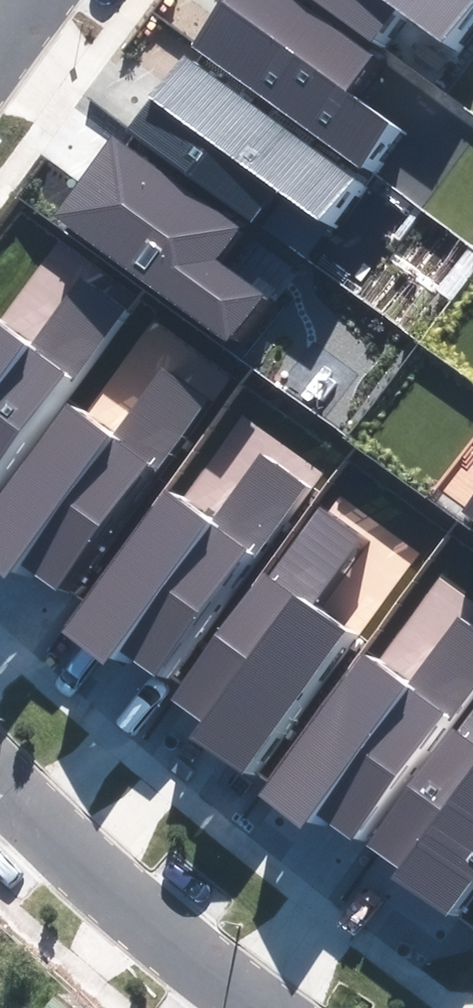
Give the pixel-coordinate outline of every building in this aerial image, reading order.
[(294,0),(224,0),(192,44),(360,166),(390,126),(342,91),(369,54),(294,0)] [(372,40),(396,7),(440,39),(469,0),(317,0),(372,40)] [(355,181),(185,57),(132,130),(253,217),(274,188),(323,224),(355,181)] [(116,138),(59,215),(228,338),(260,295),(211,260),(236,226),(116,138)] [(122,305),(79,274),(26,347),(0,328),(0,471),(122,305)] [(0,500),(0,568),(9,574),(21,558),(68,592),(209,399),(167,368),(113,440),(68,407),(0,500)] [(162,494),(61,631),(103,661),(115,644),(161,678),(303,485),(260,454),(207,527),(162,494)] [(464,510),(472,517),(472,499),(464,510)] [(362,536),(320,505),(269,576),(267,574),(176,698),(205,719),(193,736),(241,771),(342,632),(309,608),(362,536)] [(260,794),(301,824),(313,808),(360,842),(472,688),(472,628),(459,618),(406,691),(361,657),(260,794)] [(371,846),(400,866),(393,876),(444,913),(469,879),(472,882),(472,707),(371,846)]
